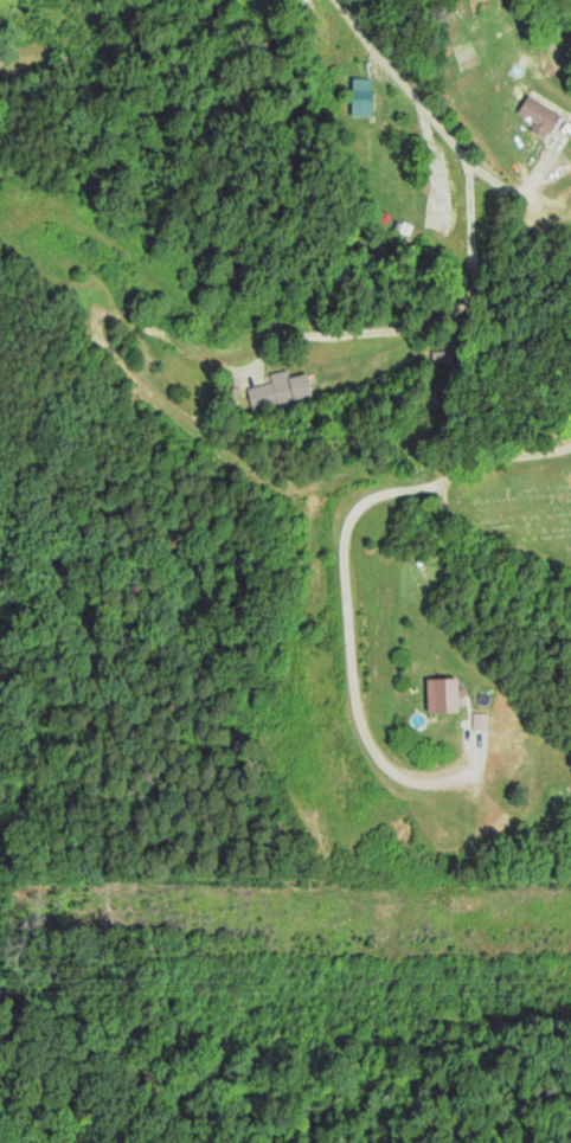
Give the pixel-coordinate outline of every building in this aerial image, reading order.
[(371,115),(372,78),(351,77),(351,115),(371,115)] [(529,130),(546,138),(559,112),(525,95),(516,113),(533,122),(529,130)] [(306,373),(287,376),(286,369),(269,372),(271,382),(246,387),(250,407),(311,395),(306,373)] [(426,711),(461,711),(461,688),(456,688),(456,677),(425,678),(426,711)] [(487,729),(487,713),(472,713),(471,729),(487,729)]
